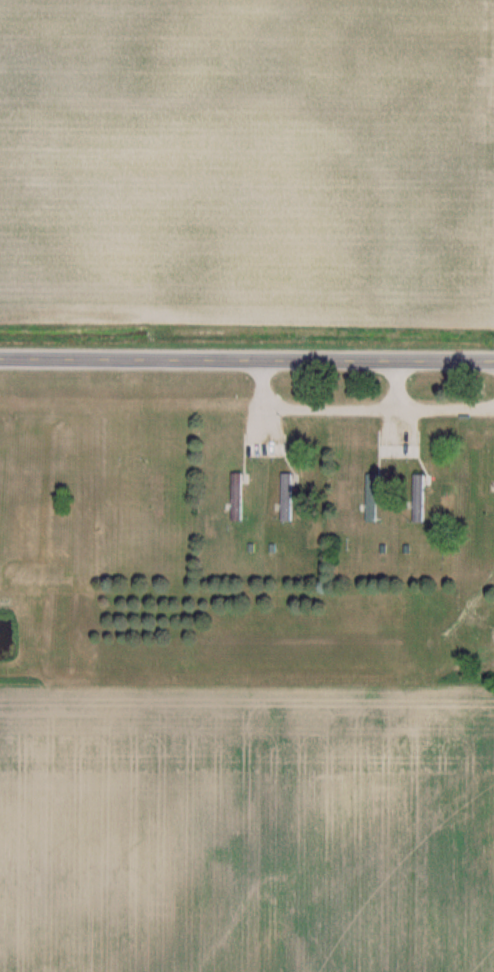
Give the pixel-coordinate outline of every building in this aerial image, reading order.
[(234,474),(234,522),(246,522),(246,474),(234,474)] [(297,474),(284,474),(284,523),(297,523),(297,474)] [(429,475),(416,475),(416,524),(429,524),(429,475)] [(381,478),(369,478),(369,523),(381,523),(381,478)]
